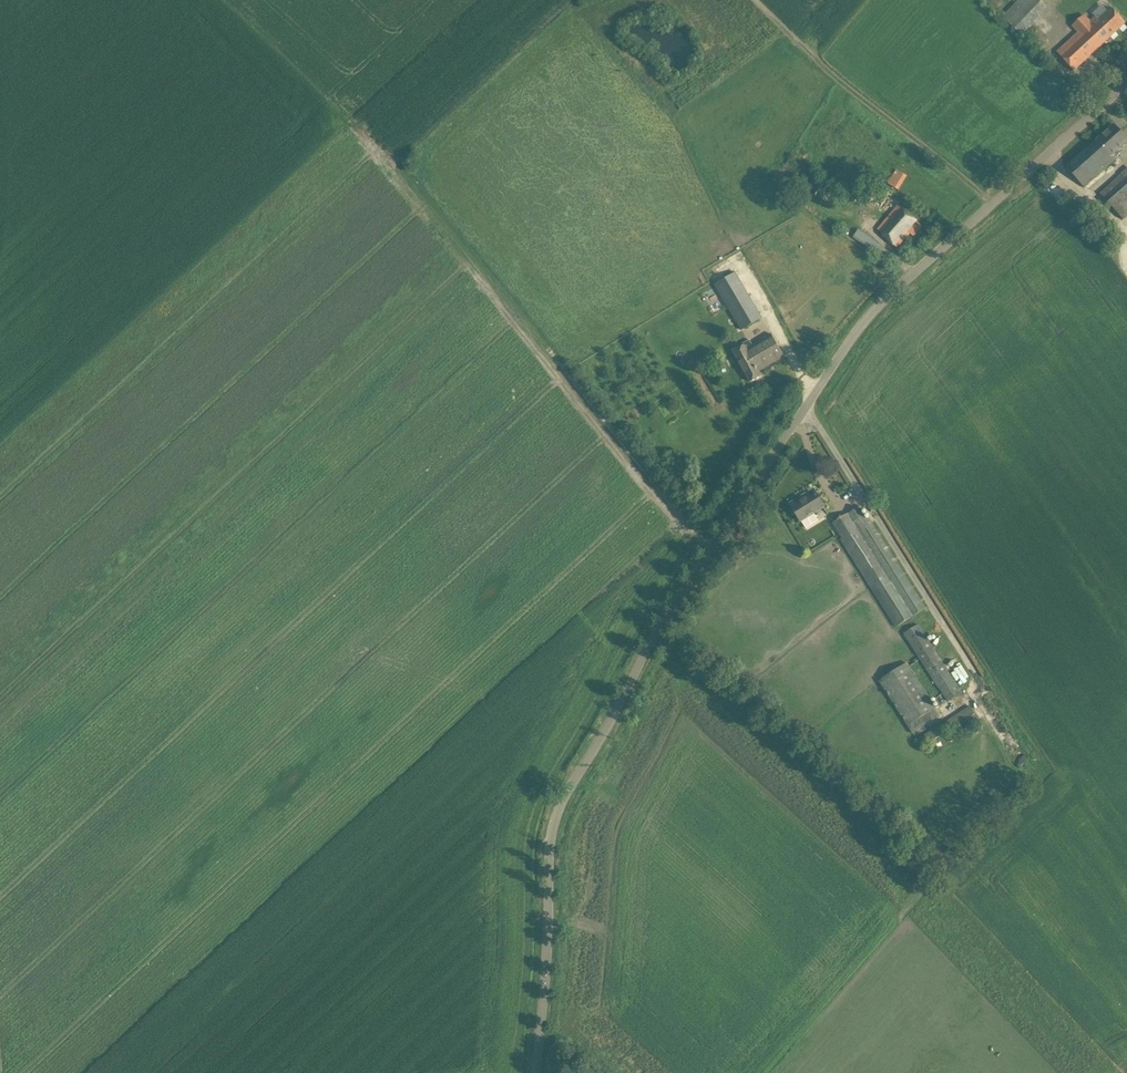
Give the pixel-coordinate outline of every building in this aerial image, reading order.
[(1020,34),(1046,7),(1039,0),(1019,0),(1003,17),(1020,34)] [(1078,33),(1057,52),(1074,71),(1126,23),(1112,8),(1099,20),(1096,17),(1091,21),(1078,33)] [(1122,133),(1115,125),(1067,168),(1084,187),(1115,160),(1112,156),(1126,142),(1126,139),(1122,133)] [(889,184),(899,189),(907,175),(896,170),(889,184)] [(1103,197),(1118,213),(1126,206),(1126,176),(1103,197)] [(877,230),(897,248),(910,233),(913,236),(922,227),(898,205),(877,230)] [(884,249),(875,243),(871,249),(880,255),(884,249)] [(715,284),(742,330),(762,318),(735,272),(715,284)] [(744,345),(734,351),(751,382),(762,376),(759,371),(785,356),(771,334),(753,345),(750,340),(743,343),(744,345)] [(790,503),(801,521),(824,507),(815,492),(805,498),(804,495),(790,503)] [(833,524),(843,538),(841,539),(896,627),(926,608),(861,506),(833,524)] [(904,634),(947,701),(961,692),(919,625),(904,634)] [(936,708),(912,670),(908,663),(880,681),(908,726),(913,733),(938,716),(933,710),(936,708)] [(917,740),(922,747),(956,726),(961,734),(980,721),(970,706),(917,740)]
